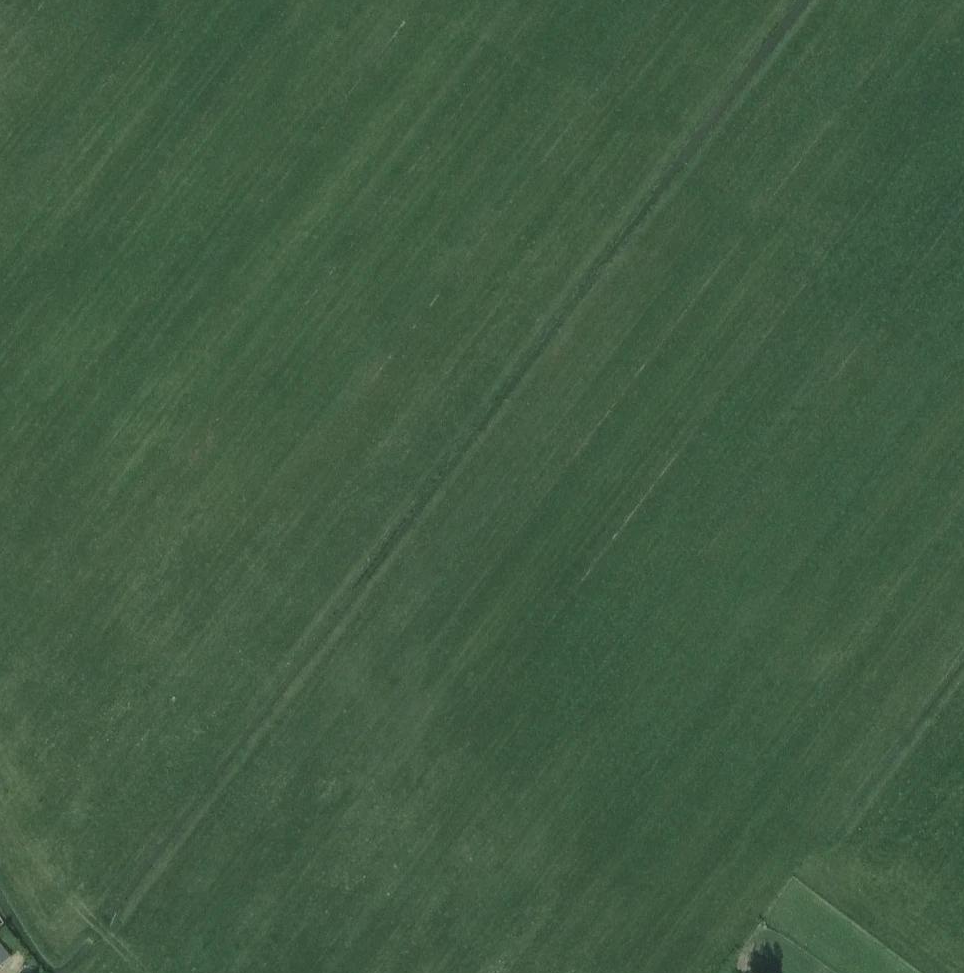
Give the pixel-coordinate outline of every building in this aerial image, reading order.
[(11,956),(0,943),(0,965),(11,956)]
